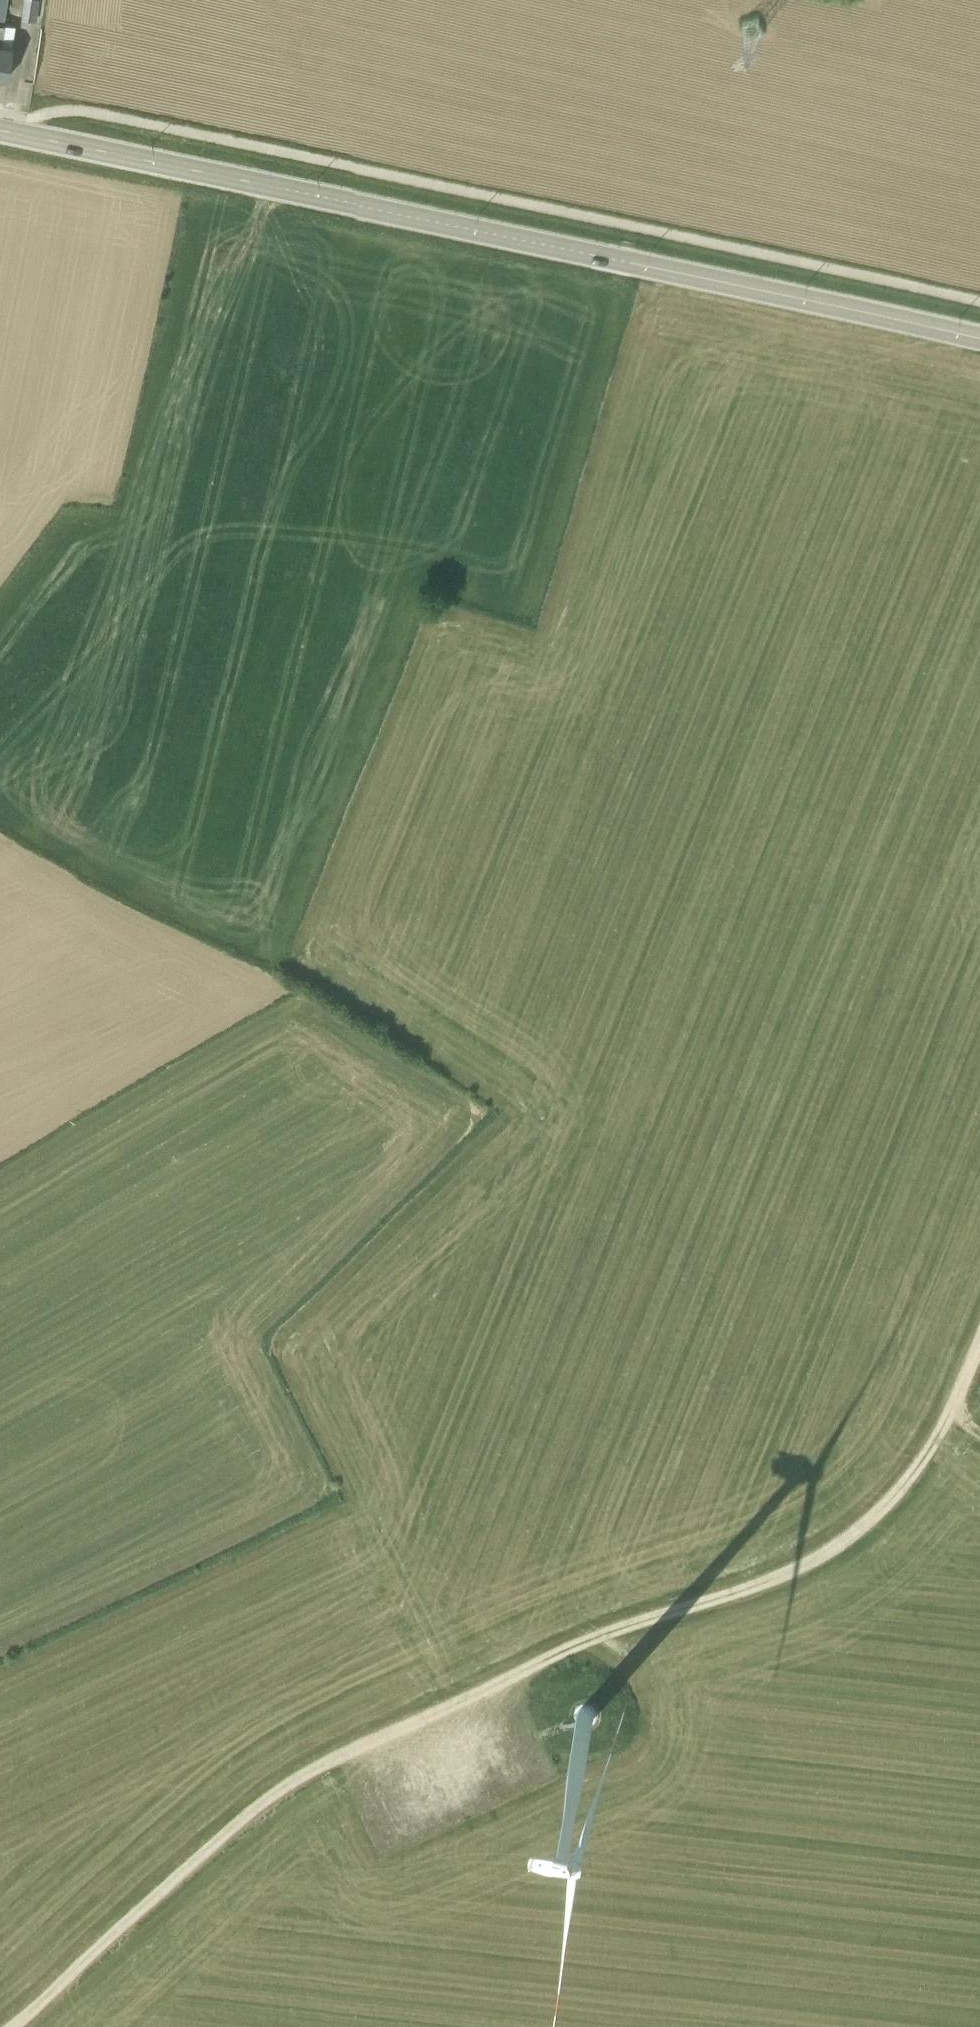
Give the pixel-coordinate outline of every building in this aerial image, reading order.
[(4,0),(0,0),(0,71),(4,72),(13,18),(1,17),(4,0)] [(40,11),(42,0),(21,0),(19,13),(33,14),(34,10),(40,11)]
